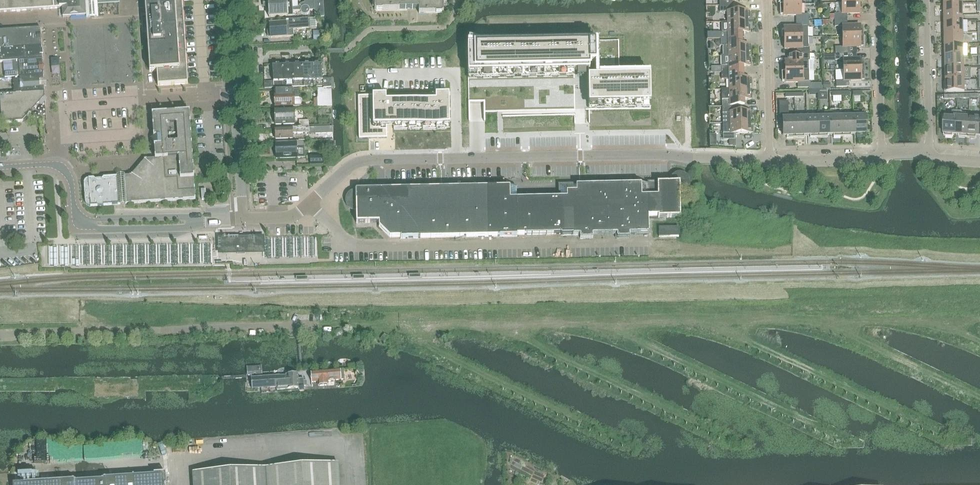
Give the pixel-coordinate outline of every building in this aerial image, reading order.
[(37,10),(62,8),(62,18),(86,16),(87,17),(98,16),(97,5),(108,4),(119,3),(119,0),(0,0),(0,12),(37,10)] [(150,72),(157,71),(158,86),(188,84),(182,0),(145,0),(150,72)] [(292,8),(292,0),(268,0),(268,1),(267,1),(265,0),(264,1),(264,6),(266,7),(267,6),(268,6),(269,17),(293,16),(293,12),(300,11),(300,12),(301,13),(302,14),(303,15),(304,15),(305,15),(306,15),(307,14),(308,14),(308,13),(309,13),(309,12),(309,11),(310,10),(315,10),(315,18),(324,17),(323,0),(304,0),(305,3),(303,3),(301,4),(300,5),(299,6),(298,7),(292,8)] [(443,4),(445,4),(447,3),(448,0),(374,0),(375,10),(407,9),(419,9),(419,13),(443,13),(443,4)] [(836,14),(834,14),(834,20),(847,20),(847,14),(859,14),(859,4),(859,3),(842,3),(835,3),(836,14)] [(796,15),(796,21),(809,21),(809,14),(801,14),(801,4),(780,5),(780,15),(783,15),(783,16),(796,15)] [(945,19),(963,18),(962,4),(945,4),(945,15),(944,15),(945,19)] [(727,12),(728,22),(748,22),(748,18),(749,18),(749,12),(747,12),(747,11),(732,11),(732,5),(719,6),(720,12),(727,12)] [(963,18),(945,19),(945,22),(945,33),(963,32),(963,18)] [(285,20),(285,23),(269,24),(270,29),(268,29),(267,31),(267,36),(269,38),(270,37),(270,38),(293,36),(293,30),(310,28),(309,19),(285,20)] [(842,27),(842,37),(863,36),(863,26),(860,27),(860,26),(847,26),(847,20),(834,20),(835,27),(842,27)] [(808,38),(808,27),(809,27),(809,21),(796,21),(796,27),(784,27),(784,37),(784,38),(808,38)] [(748,22),(728,22),(722,23),(722,33),(720,33),(720,39),(742,39),(742,33),(748,33),(748,32),(750,32),(750,26),(748,26),(748,22)] [(42,46),(40,28),(0,31),(0,49),(42,46)] [(945,33),(946,45),(963,44),(963,32),(945,33)] [(835,47),(835,54),(848,53),(848,47),(860,47),(860,46),(863,46),(863,36),(842,37),(843,47),(835,47)] [(810,54),(809,48),(808,48),(808,38),(784,38),(784,40),(784,49),(797,49),(797,55),(810,54)] [(742,39),(720,39),(721,46),(723,46),(723,56),(749,55),(748,51),(750,51),(750,45),(748,45),(742,45),(742,39)] [(619,73),(619,40),(587,41),(488,43),(480,43),(467,43),(467,50),(468,58),(468,85),(468,103),(470,103),(483,102),(484,113),(485,113),(502,112),(518,112),(552,111),(567,111),(575,111),(586,111),(588,111),(589,111),(619,110),(650,110),(650,73),(619,73)] [(946,45),(946,56),(964,56),(963,44),(946,45)] [(40,59),(43,59),(42,46),(0,49),(0,62),(18,61),(40,59)] [(843,60),(843,70),(864,70),(864,60),(861,60),(861,59),(848,59),(848,53),(835,54),(835,60),(843,60)] [(809,71),(808,61),(810,61),(810,54),(797,55),(788,55),(788,61),(785,61),(785,62),(782,62),(782,72),(803,71),(809,71)] [(749,55),(723,56),(721,56),(721,67),(721,73),(744,72),(743,66),(749,66),(751,65),(750,59),(749,60),(749,55)] [(946,56),(946,68),(964,68),(964,56),(946,56)] [(18,61),(19,77),(41,75),(44,73),(43,61),(40,59),(18,61)] [(312,63),(302,64),(303,87),(313,87),(312,63)] [(322,63),(312,63),(313,87),(323,86),(323,89),(331,88),(332,88),(331,80),(330,80),(323,80),(322,63)] [(284,87),(282,64),(272,64),(274,88),(284,87)] [(292,64),(282,64),(284,87),(294,87),(292,64)] [(302,64),(292,64),(294,87),(303,87),(302,64)] [(946,68),(947,80),(964,80),(964,68),(946,68)] [(864,70),(843,70),(844,81),(836,81),(836,87),(849,87),(849,81),(861,81),(861,80),(864,80),(864,70)] [(803,71),(782,72),(782,82),(785,82),(785,83),(798,82),(798,88),(811,88),(810,81),(803,81),(803,71)] [(744,72),(721,73),(721,80),(729,79),(729,90),(749,89),(749,85),(751,85),(751,79),(749,79),(749,78),(744,78),(744,72)] [(19,77),(20,93),(42,91),(41,75),(19,77)] [(964,80),(947,80),(947,83),(944,83),(944,92),(965,92),(964,80)] [(332,107),(331,88),(323,89),(317,89),(317,99),(314,99),(314,107),(318,107),(332,107)] [(299,98),(298,89),(274,90),(275,106),(294,106),(294,98),(299,98)] [(729,90),(722,90),(722,107),(735,106),(744,106),(744,100),(750,100),(750,99),(752,99),(751,93),(750,93),(749,89),(729,90)] [(20,93),(0,94),(0,105),(1,123),(22,121),(44,96),(44,91),(42,91),(20,93)] [(386,96),(358,96),(359,139),(387,138),(387,124),(393,124),(393,126),(449,125),(449,95),(435,95),(435,100),(386,101),(386,96)] [(795,138),(795,118),(788,118),(788,102),(779,102),(780,120),(783,120),(783,136),(787,136),(787,138),(795,138)] [(735,106),(722,107),(723,123),(750,123),(750,118),(752,118),(752,112),(750,112),(735,112),(735,106)] [(275,109),(275,125),(295,124),(295,108),(275,109)] [(824,117),(818,118),(819,138),(828,137),(828,135),(831,135),(830,117),(830,111),(824,112),(824,117)] [(853,111),(853,117),(854,134),(857,134),(857,137),(866,136),(866,126),(868,126),(868,116),(859,116),(859,111),(853,111)] [(953,134),(956,134),(957,111),(953,111),(952,112),(951,117),(943,116),(942,125),(944,125),(944,136),(953,137),(953,134)] [(957,111),(956,134),(959,135),(959,137),(967,138),(969,118),(963,117),(963,113),(961,111),(957,111)] [(190,112),(152,114),(155,159),(145,159),(131,175),(123,176),(125,204),(165,201),(196,199),(193,164),(190,112)] [(842,117),(830,117),(831,135),(833,135),(833,137),(842,137),(842,117)] [(853,117),(842,117),(842,137),(851,137),(851,134),(854,134),(853,117)] [(807,118),(795,118),(795,138),(804,138),(804,136),(807,135),(807,118)] [(818,118),(807,118),(807,135),(810,135),(810,138),(819,138),(818,118)] [(979,136),(979,124),(979,118),(969,118),(967,138),(976,138),(976,136),(979,136)] [(750,123),(723,123),(723,140),(729,140),(736,140),(736,134),(751,133),(752,133),(752,127),(750,127),(750,123)] [(309,127),(275,129),(276,139),(292,139),(292,134),(309,133),(309,127)] [(325,127),(309,127),(309,133),(318,133),(318,140),(333,140),(333,127),(325,127)] [(276,142),(276,153),(276,158),(297,158),(296,147),(305,147),(304,141),(276,142)] [(354,209),(356,210),(356,223),(379,223),(379,227),(389,238),(400,237),(400,239),(517,236),(517,235),(561,234),(561,236),(580,235),(580,239),(592,239),(592,235),(617,234),(617,238),(629,238),(629,234),(649,234),(648,217),(658,216),(658,218),(680,217),(680,192),(682,192),(684,191),(686,189),(687,188),(688,186),(689,183),(689,181),(688,179),(687,177),(685,176),(683,175),(681,174),(679,174),(677,175),(675,175),(673,177),(672,179),(671,181),(671,183),(657,183),(657,185),(648,185),(648,184),(560,186),(560,198),(516,199),(516,187),(400,189),(356,190),(356,192),(354,192),(352,193),(350,194),(349,195),(348,197),(347,199),(347,202),(347,204),(348,206),(350,207),(352,209),(354,209)] [(84,183),(84,185),(85,201),(85,203),(86,204),(87,206),(89,206),(90,207),(120,205),(118,177),(104,178),(102,180),(96,180),(94,178),(88,179),(89,179),(86,179),(85,180),(84,181),(84,183)] [(659,228),(659,237),(679,237),(679,227),(659,228)] [(224,238),(221,238),(221,250),(237,250),(237,254),(245,254),(245,250),(261,250),(261,236),(228,237),(228,238),(225,238),(225,236),(224,236),(224,238)] [(307,257),(315,258),(316,239),(297,238),(297,251),(307,251),(307,257)] [(247,375),(262,374),(262,365),(247,366),(247,375)] [(311,378),(310,378),(310,380),(311,380),(311,382),(317,381),(317,386),(327,385),(327,381),(344,380),(344,369),(310,372),(311,378)] [(286,375),(251,378),(252,388),(277,386),(277,390),(299,388),(299,389),(305,388),(304,379),(298,379),(298,373),(286,374),(286,375)] [(194,472),(195,484),(339,484),(338,463),(265,468),(194,472)] [(165,484),(166,484),(165,473),(154,474),(154,475),(103,479),(103,480),(75,482),(75,479),(13,483),(13,484),(165,484)]
